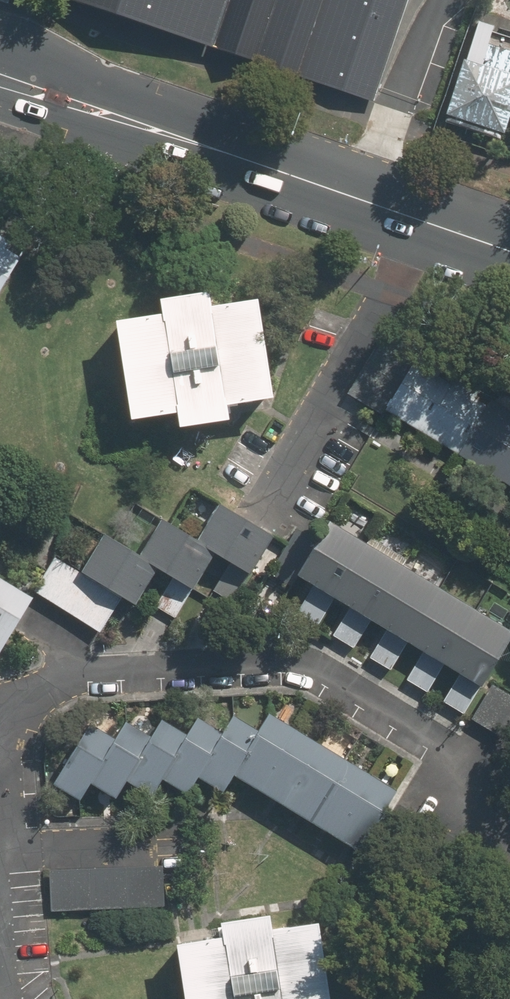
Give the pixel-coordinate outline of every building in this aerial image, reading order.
[(214,44),(230,0),(87,0),(214,44)] [(294,77),(321,0),(230,0),(214,44),(294,77)] [(368,103),(405,0),(321,0),(294,77),(368,103)] [(501,134),(509,108),(509,76),(463,59),(443,114),(501,134)] [(0,240),(0,293),(24,255),(0,240)] [(158,296),(160,311),(113,318),(129,417),(175,409),(178,424),(229,416),(227,402),(272,395),(256,296),(210,304),(208,289),(158,296)] [(346,390),(509,488),(509,412),(380,334),(346,390)] [(27,591),(97,632),(118,597),(132,605),(153,570),(189,591),(211,554),(248,575),(270,538),(215,507),(196,538),(156,515),(134,554),(102,535),(81,573),(49,555),(27,591)] [(330,518),(293,582),(475,687),(509,627),(509,622),(330,518)] [(0,581),(0,646),(30,599),(0,581)] [(484,684),(462,722),(509,750),(509,700),(484,684)] [(86,781),(111,797),(120,783),(147,799),(159,779),(183,794),(193,778),(218,794),(230,775),(353,852),(391,791),(265,712),(254,729),(230,714),(218,732),(193,717),(183,733),(160,718),(148,738),(122,722),(111,738),(85,722),(49,779),(76,796),(86,781)] [(160,867),(51,873),(54,912),(162,905),(160,867)] [(216,936),(170,943),(178,998),(325,998),(313,921),(266,928),(264,913),(214,921),(216,936)]
